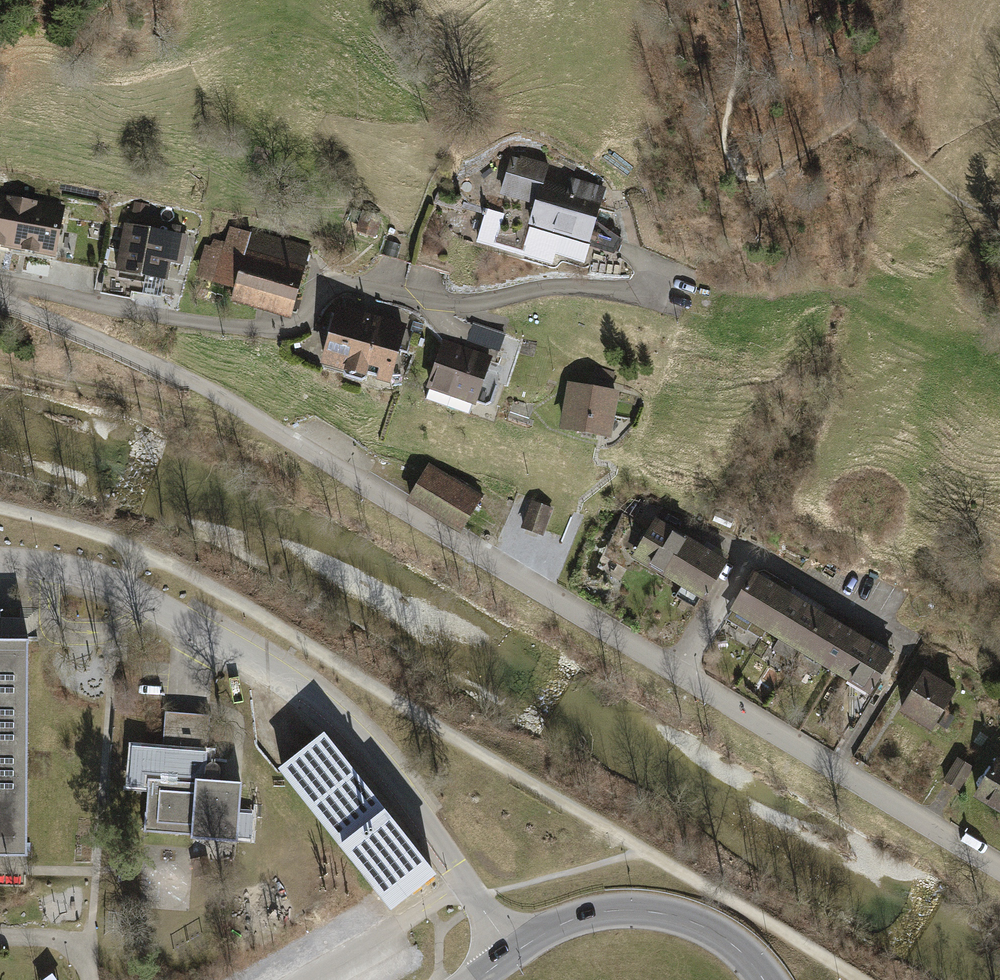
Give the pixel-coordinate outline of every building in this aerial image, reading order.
[(536,205),(530,227),(589,244),(605,187),(569,177),(566,187),(541,180),(546,162),(519,155),(518,159),(509,157),(498,195),(536,205)] [(23,198),(0,194),(0,247),(5,248),(13,250),(23,198)] [(57,258),(62,228),(66,206),(23,198),(13,250),(22,251),(57,258)] [(504,214),(486,209),(476,244),(553,266),(556,256),(583,264),(589,244),(530,227),(522,253),(495,245),(504,214)] [(361,215),(356,232),(376,238),(381,221),(361,215)] [(125,224),(117,271),(168,280),(171,262),(183,264),(188,235),(125,224)] [(62,228),(57,258),(99,266),(105,236),(62,228)] [(251,233),(231,228),(227,245),(214,242),(212,248),(206,246),(197,283),(237,292),(235,302),(293,316),(310,244),(251,230),(251,233)] [(408,324),(339,305),(336,314),(331,313),(325,336),(330,337),(322,365),(391,384),(408,324)] [(506,333),(473,322),(466,341),(500,352),(506,333)] [(493,356),(445,340),(428,388),(476,404),(493,356)] [(615,372),(596,366),(593,375),(612,381),(615,372)] [(561,431),(613,438),(619,391),(567,384),(561,431)] [(531,411),(512,405),(508,420),(526,425),(531,411)] [(483,496),(429,464),(411,495),(465,527),(483,496)] [(553,508),(532,500),(522,528),(543,536),(553,508)] [(622,513),(608,545),(666,580),(690,540),(656,520),(650,530),(622,513)] [(690,540),(666,580),(703,601),(726,562),(690,540)] [(753,572),(725,620),(746,633),(747,631),(761,639),(764,634),(789,593),(753,572)] [(789,593),(764,634),(777,641),(771,651),(793,664),(823,614),(789,593)] [(823,614),(793,664),(815,677),(821,667),(833,674),(857,633),(823,614)] [(857,633),(833,674),(867,694),(891,654),(857,633)] [(0,640),(0,855),(27,855),(28,640),(0,640)] [(925,672),(900,713),(932,733),(958,692),(925,672)] [(211,716),(166,713),(163,750),(208,754),(211,716)] [(327,734),(282,769),(395,913),(440,879),(327,734)] [(973,767),(957,758),(943,782),(959,791),(973,767)] [(973,798),(999,814),(999,760),(998,758),(973,798)] [(148,780),(144,832),(147,831),(147,829),(192,832),(192,838),(237,840),(240,789),(164,784),(165,781),(148,780)]
